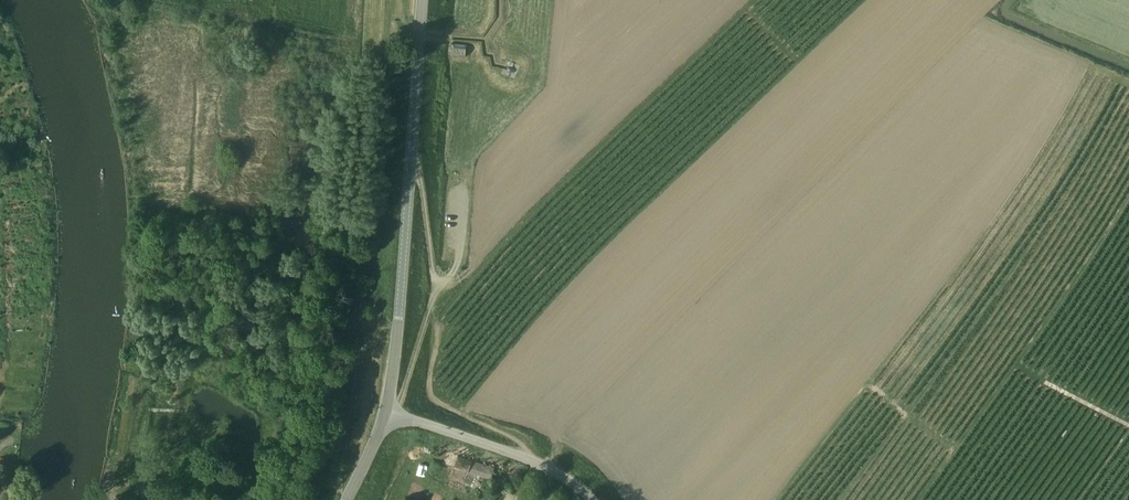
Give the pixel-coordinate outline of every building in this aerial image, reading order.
[(452,43),(450,56),(465,57),(466,44),(452,43)] [(508,60),(501,73),(514,80),(520,67),(508,60)] [(446,449),(432,444),(427,455),(442,461),(446,449)] [(447,458),(441,478),(438,489),(455,495),(458,484),(461,484),(465,474),(447,469),(444,479),(441,478),(447,458)] [(469,472),(491,479),(493,473),(495,467),(477,461),(473,460),(469,472)]
